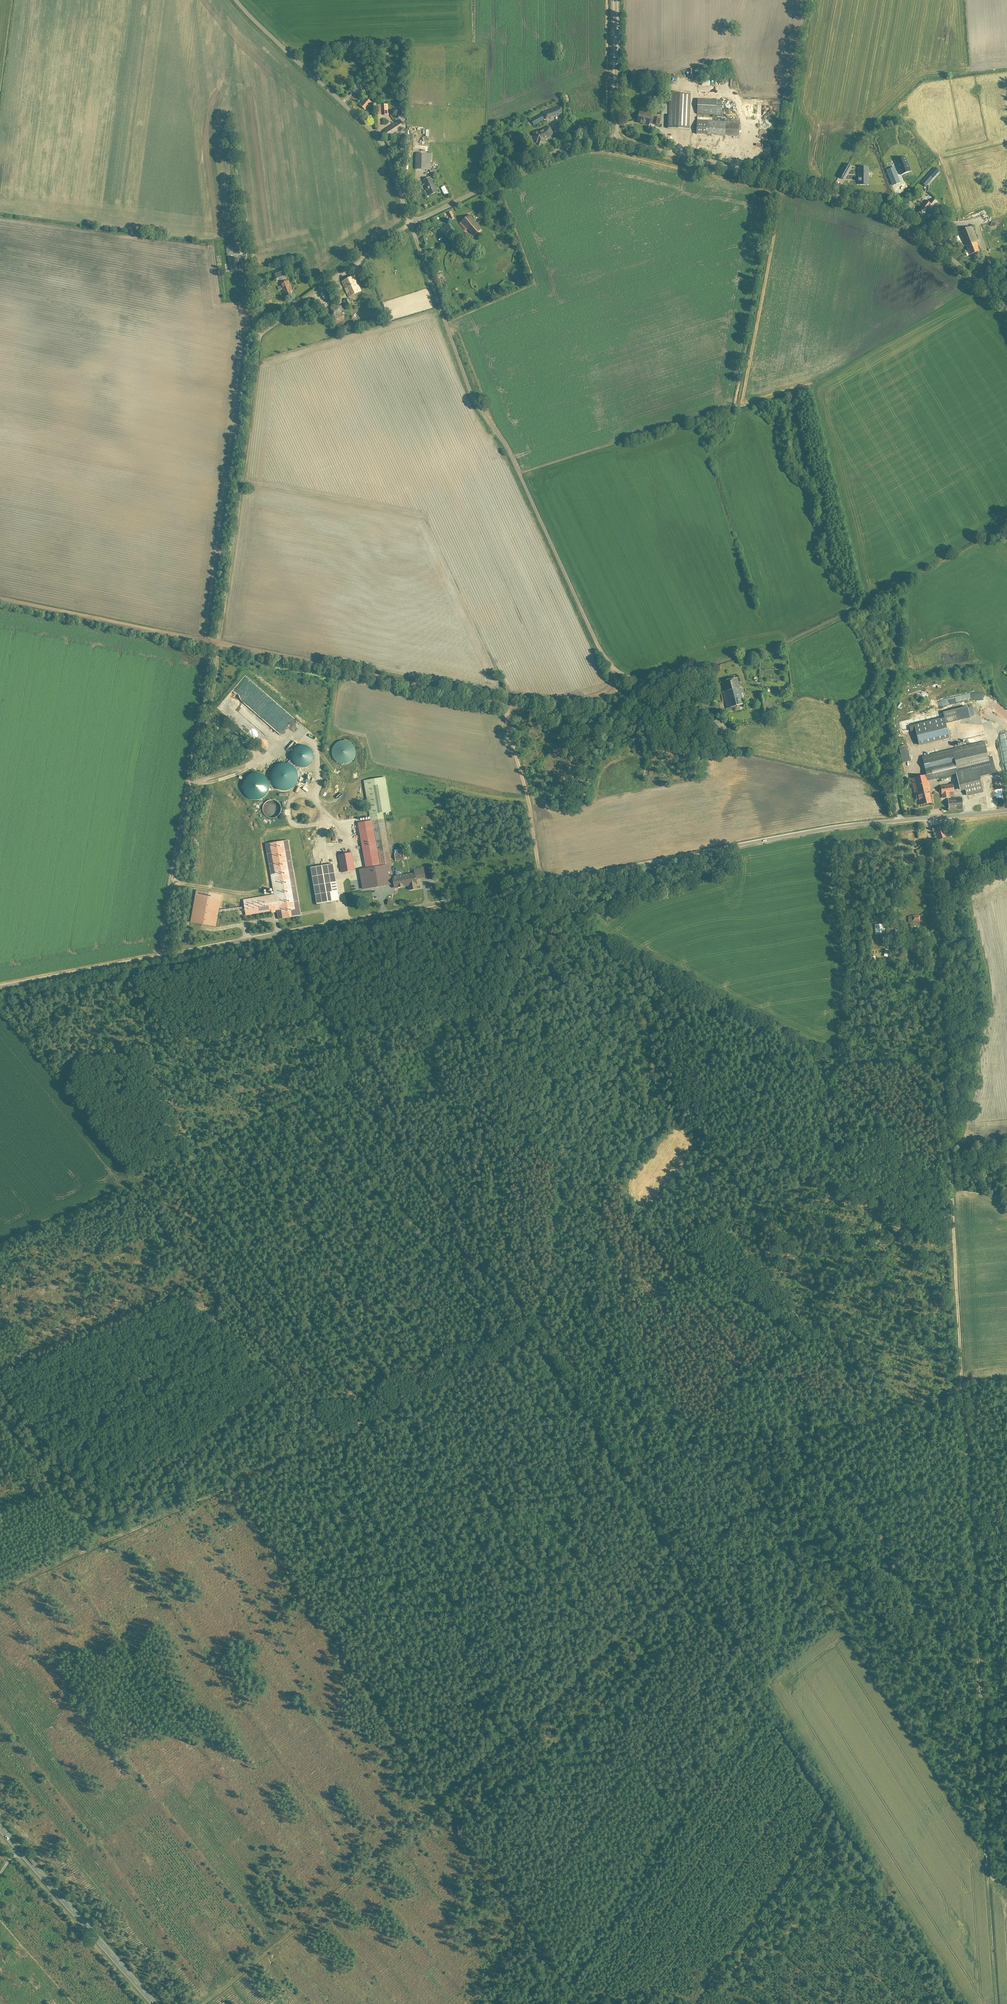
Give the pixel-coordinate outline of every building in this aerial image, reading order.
[(362,92),(355,85),(351,90),(358,97),(362,92)] [(689,130),(691,94),(670,93),(668,129),(689,130)] [(374,104),(374,100),(371,97),(370,99),(366,96),(362,100),(364,101),(360,105),(365,110),(370,104),(371,105),(373,105),(374,104)] [(697,115),(716,115),(721,116),(722,101),(697,99),(697,115)] [(381,116),(389,115),(388,105),(380,105),(381,116)] [(659,126),(661,119),(654,117),(654,118),(651,117),(651,115),(640,112),(637,122),(649,125),(649,123),(653,124),(659,126)] [(533,125),(544,119),(541,114),(531,120),(533,125)] [(395,134),(403,129),(405,128),(400,120),(385,130),(389,136),(394,133),(395,134)] [(739,122),(708,121),(697,120),(696,134),(738,136),(739,122)] [(549,127),(543,130),(543,131),(538,133),(537,131),(533,133),(535,137),(534,139),(535,141),(537,141),(539,146),(546,142),(544,139),(547,137),(547,138),(553,135),(549,127)] [(953,134),(958,137),(962,132),(956,128),(953,134)] [(924,138),(917,140),(920,149),(922,148),(924,153),(922,153),(926,163),(932,161),(924,138)] [(431,170),(431,154),(416,154),(415,169),(431,170)] [(901,175),(910,171),(905,157),(896,161),(901,175)] [(967,160),(952,165),(954,173),(959,171),(960,174),(965,173),(966,174),(971,172),(967,160)] [(935,168),(922,183),(925,186),(939,171),(935,168)] [(868,185),(868,170),(863,170),(863,172),(859,172),(859,179),(858,179),(859,179),(859,181),(858,181),(858,182),(859,182),(859,185),(868,185)] [(892,190),(899,187),(893,172),(886,175),(892,190)] [(429,196),(437,192),(431,177),(423,181),(429,196)] [(980,197),(985,196),(981,180),(976,182),(980,197)] [(935,208),(934,207),(937,202),(932,199),(929,203),(926,200),(922,205),(923,205),(919,210),(918,212),(922,215),(924,214),(925,213),(928,216),(929,216),(931,213),(935,208)] [(474,237),(482,230),(469,215),(459,224),(465,231),(467,230),(474,237)] [(985,230),(988,239),(996,236),(992,223),(985,225),(986,229),(985,230)] [(449,241),(456,234),(447,224),(440,230),(449,241)] [(964,247),(966,246),(968,252),(965,253),(967,257),(969,256),(979,252),(977,246),(978,246),(977,242),(972,227),(958,232),(964,247)] [(235,246),(236,246),(235,241),(230,242),(230,246),(226,247),(227,256),(236,255),(235,246)] [(234,269),(241,269),(240,259),(229,260),(230,265),(234,265),(234,269)] [(272,272),(274,280),(287,277),(284,268),(272,272)] [(349,297),(360,292),(354,277),(342,282),(349,297)] [(284,297),(291,295),(289,288),(291,288),(288,280),(280,283),(284,297)] [(265,300),(270,298),(266,285),(260,287),(265,300)] [(344,311),(342,305),(331,310),(335,319),(342,316),(343,315),(342,315),(341,312),(344,311)] [(723,698),(726,709),(745,704),(741,687),(739,688),(737,678),(724,681),(727,691),(722,692),(723,698)] [(766,694),(758,695),(761,714),(770,713),(766,694)] [(945,737),(940,716),(910,723),(915,744),(945,737)] [(357,754),(357,750),(356,746),(353,743),(350,741),(346,740),(342,741),(338,742),(335,745),(333,748),(333,752),(333,756),(335,760),(338,763),(342,765),(346,765),(350,764),(354,761),(356,758),(357,754)] [(980,743),(921,758),(925,774),(911,778),(916,795),(919,795),(922,806),(933,803),(927,781),(986,766),(980,743)] [(316,756),(316,753),(314,749),(312,746),(308,744),(304,744),(301,744),(297,746),(295,749),(293,753),(293,756),(294,760),(296,763),(299,765),(303,767),(306,767),(310,765),(313,763),(315,760),(316,756)] [(912,761),(907,745),(900,747),(905,763),(912,761)] [(299,778),(299,774),(297,770),(294,766),(290,764),(286,763),(281,764),(278,766),(275,770),(273,774),(273,779),(274,783),(277,786),(280,788),(284,790),(288,790),(292,788),(295,786),(298,783),(299,778)] [(966,790),(968,798),(983,794),(978,775),(957,780),(960,792),(966,790)] [(385,778),(364,781),(371,822),(362,823),(368,859),(364,860),(365,869),(361,870),(363,884),(375,882),(376,886),(397,883),(398,887),(409,885),(407,873),(389,876),(387,864),(391,864),(382,813),(391,812),(385,778)] [(955,783),(941,786),(943,800),(949,799),(951,811),(965,809),(962,797),(952,799),(951,793),(956,792),(955,783)] [(282,812),(282,811),(281,809),(281,807),(280,805),(279,804),(277,803),(275,802),(274,802),(272,802),(270,802),(268,803),(267,803),(266,805),(264,806),(264,808),(263,809),(263,811),(264,813),(264,815),(265,816),(266,817),(268,819),(269,819),(271,820),(273,820),(275,820),(277,819),(278,818),(279,817),(280,816),(281,814),(282,812)] [(942,828),(933,832),(937,843),(947,839),(942,828)] [(275,893),(247,901),(249,914),(277,910),(278,916),(300,912),(288,842),(267,846),(275,893)] [(395,862),(405,861),(404,852),(394,853),(395,862)] [(348,853),(337,856),(341,874),(352,871),(348,853)] [(333,865),(312,869),(318,906),(339,902),(333,865)] [(921,917),(910,917),(909,917),(909,923),(915,923),(915,929),(921,929),(921,917)]
